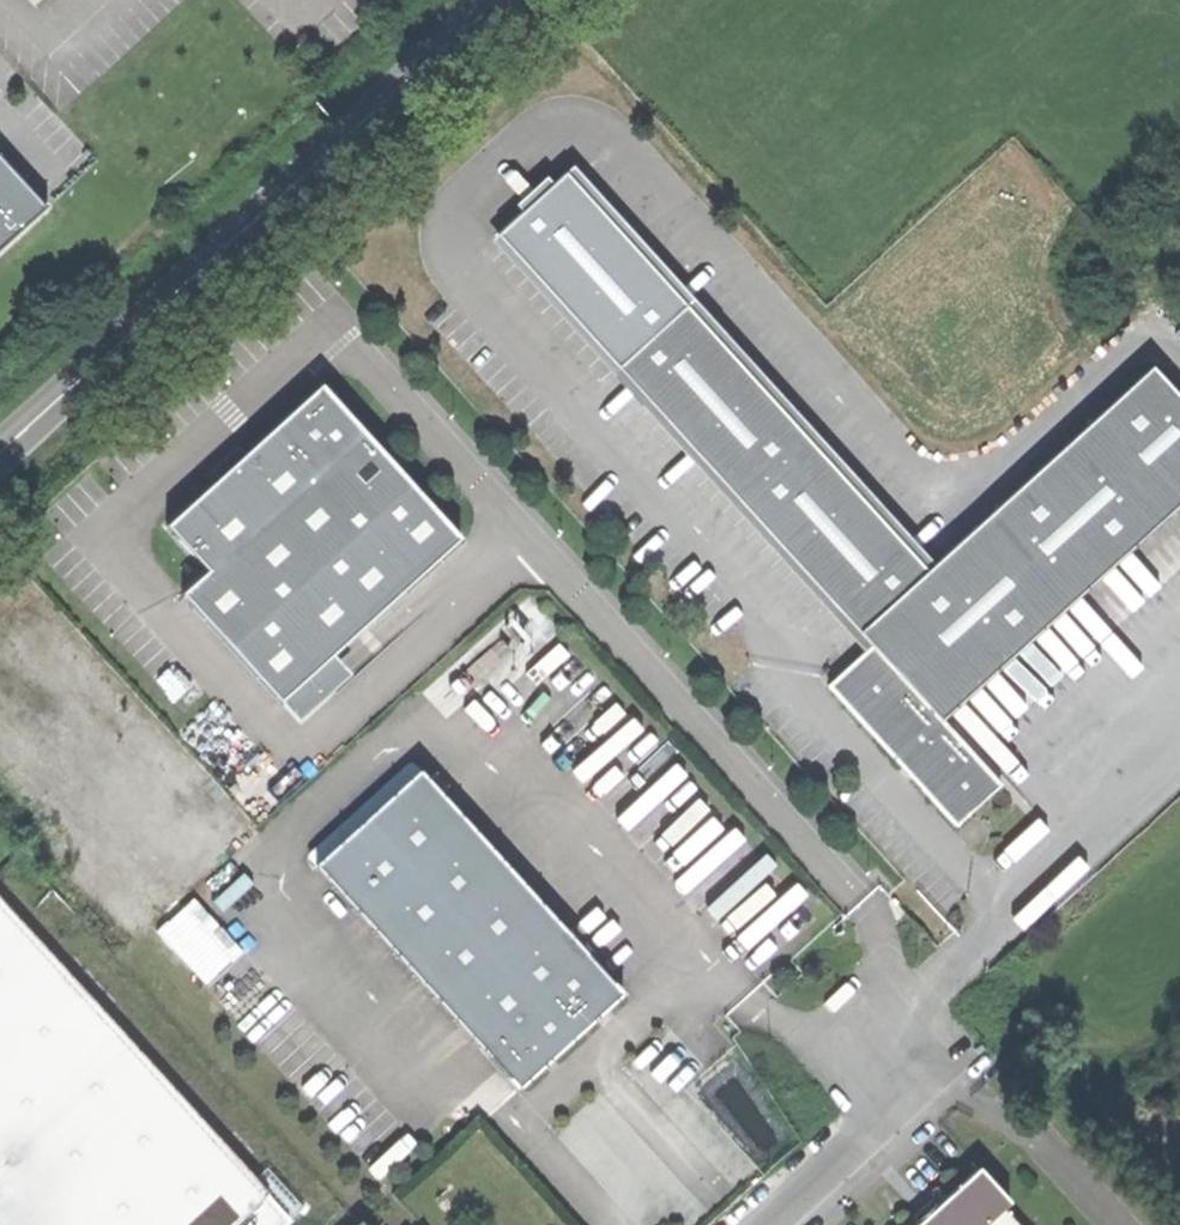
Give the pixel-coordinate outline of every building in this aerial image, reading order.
[(48,209),(0,156),(0,253),(48,209)] [(612,369),(863,645),(821,683),(951,824),(994,785),(932,718),(1179,494),(1179,407),(1147,371),(931,567),(688,300),(612,369)] [(178,593),(292,718),(340,674),(322,654),(456,532),(316,380),(159,524),(202,571),(178,593)] [(414,770),(310,865),(515,1088),(618,993),(414,770)] [(273,1192),(125,1029),(0,892),(0,1224),(238,1224),(273,1192)] [(1011,1203),(979,1168),(937,1207),(935,1204),(925,1214),(914,1224),(915,1224),(987,1224),(1004,1209),(1011,1203)] [(1004,1209),(987,1224),(1018,1224),(1004,1209)]
